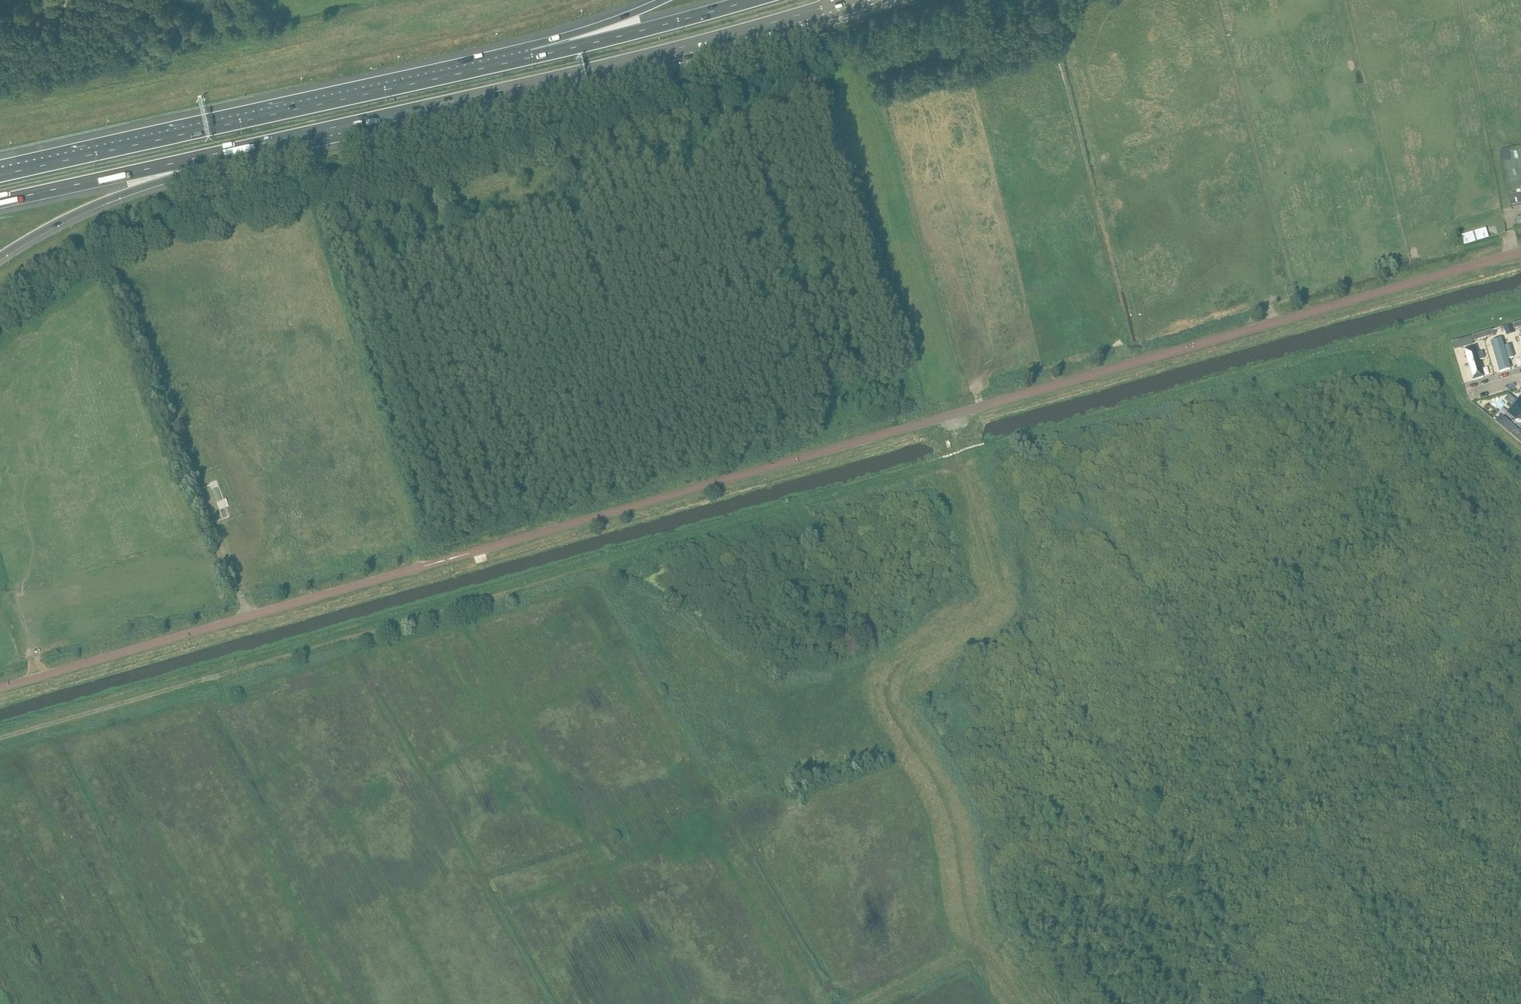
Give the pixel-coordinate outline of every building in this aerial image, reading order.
[(1520,203),(1520,191),(1508,193),(1510,205),(1520,203)] [(1463,245),(1488,237),(1485,227),(1459,235),(1463,245)] [(1512,324),(1514,328),(1514,329),(1515,332),(1516,335),(1520,334),(1520,331),(1520,321),(1512,324)] [(1512,324),(1505,326),(1507,334),(1515,332),(1514,328),(1512,324)] [(1471,336),(1451,342),(1453,349),(1473,343),(1472,340),(1471,336)] [(1501,339),(1491,342),(1499,372),(1510,369),(1507,360),(1514,358),(1510,345),(1504,347),(1501,339)] [(1475,346),(1464,350),(1473,380),(1484,377),(1479,361),(1484,359),(1482,352),(1477,354),(1475,346)] [(1507,414),(1514,420),(1512,422),(1520,429),(1520,428),(1520,399),(1520,398),(1507,414)] [(1500,415),(1495,421),(1510,433),(1514,429),(1515,427),(1500,415)] [(1510,433),(1519,440),(1520,438),(1520,435),(1520,434),(1520,432),(1515,427),(1514,429),(1510,433)]
